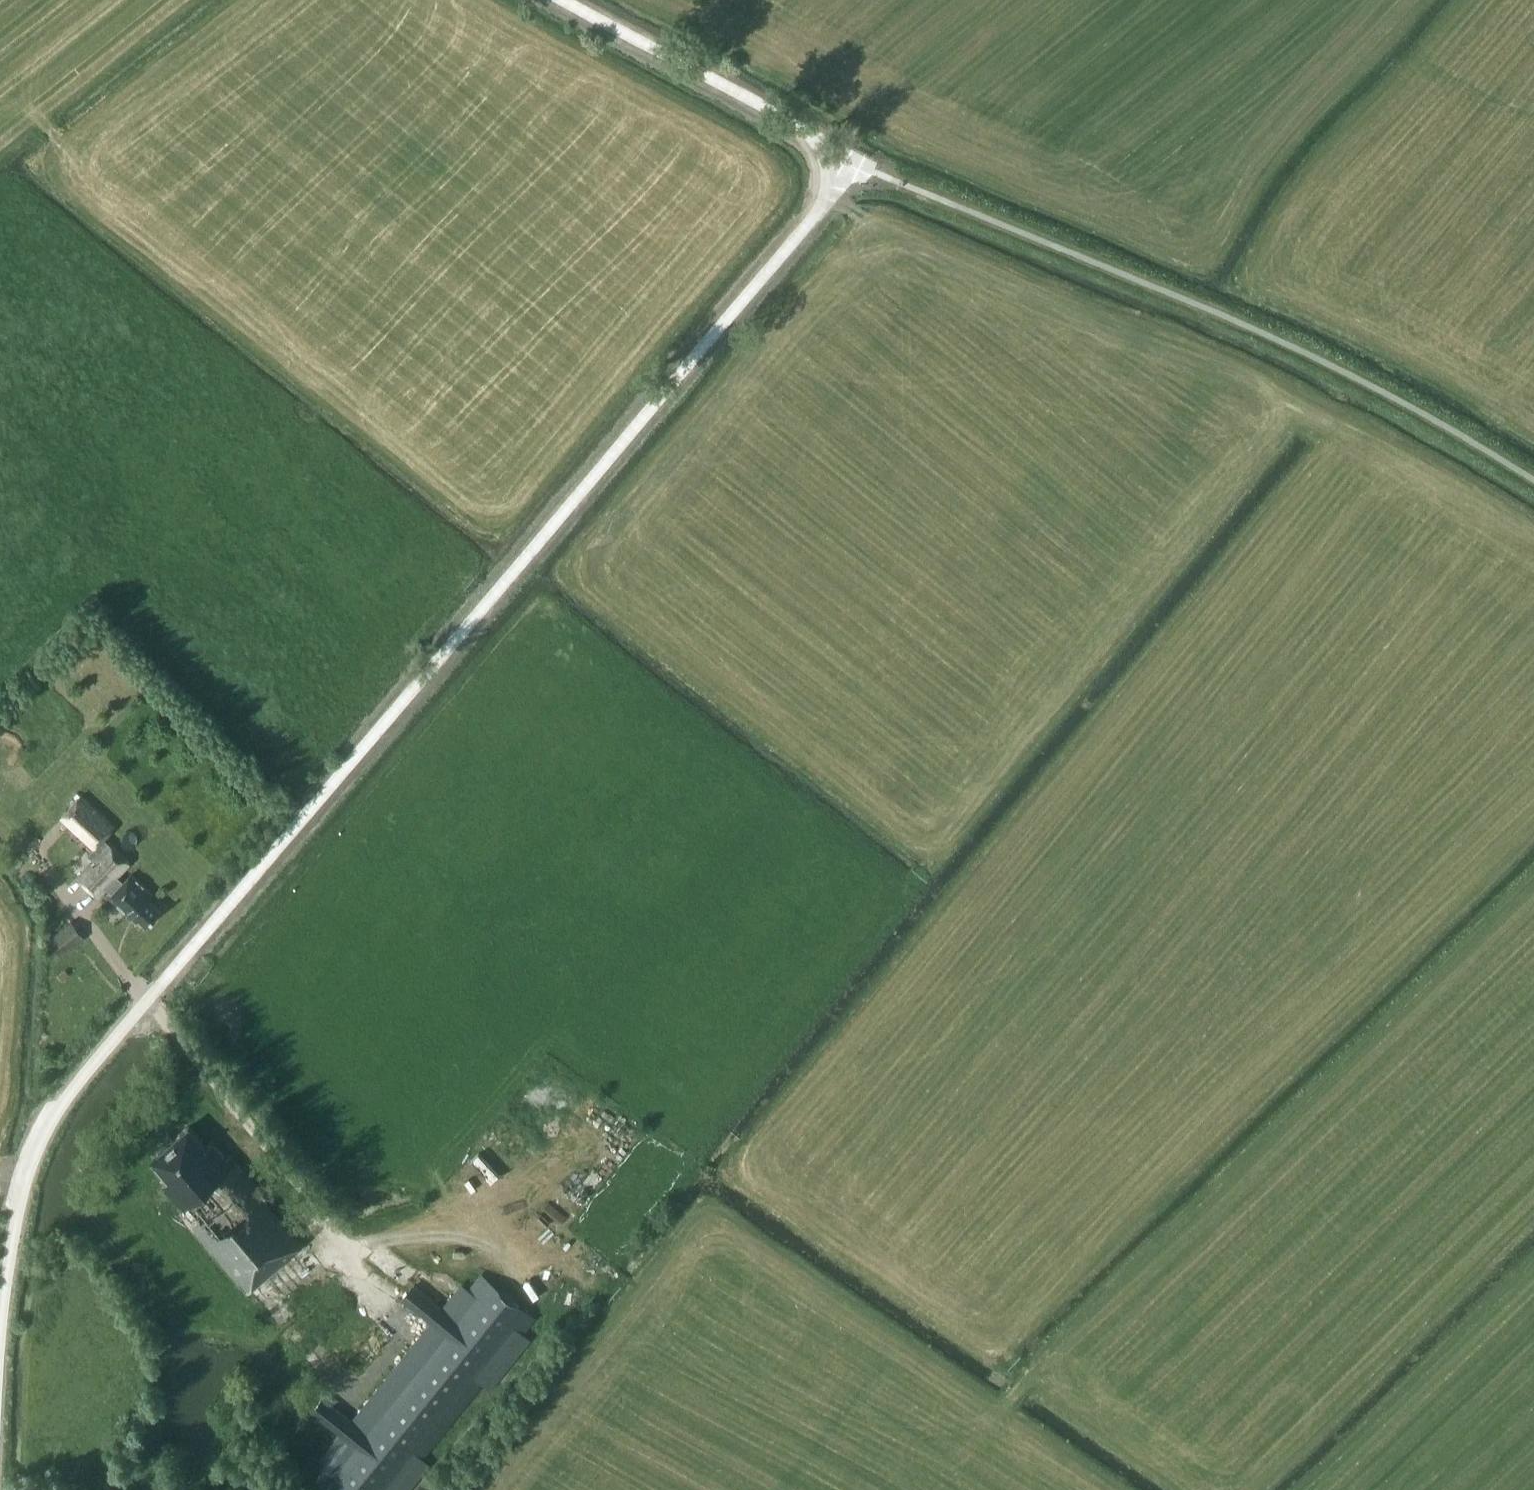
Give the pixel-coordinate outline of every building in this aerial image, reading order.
[(59,817),(93,849),(116,825),(81,793),(59,817)] [(123,881),(119,877),(131,864),(108,841),(75,876),(98,898),(108,889),(112,893),(109,896),(130,916),(131,915),(136,920),(138,917),(146,924),(160,909),(144,894),(148,890),(130,874),(123,881)] [(48,938),(61,956),(85,938),(72,921),(48,938)] [(178,1208),(248,1290),(304,1242),(229,1153),(225,1156),(212,1140),(205,1145),(189,1125),(151,1157),(168,1177),(162,1182),(181,1205),(178,1208)] [(557,1200),(548,1208),(562,1223),(570,1215),(557,1200)] [(326,1489),(400,1489),(540,1321),(478,1271),(467,1284),(458,1278),(439,1301),(412,1279),(399,1295),(428,1319),(348,1416),(322,1395),(310,1410),(338,1432),(316,1458),(323,1464),(312,1478),(326,1489)]
